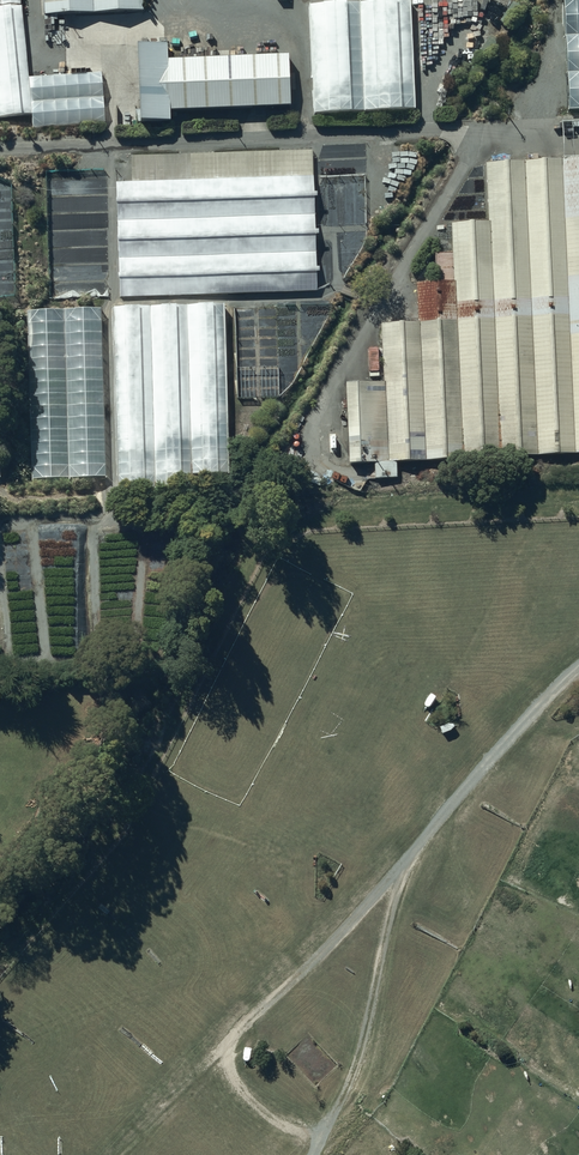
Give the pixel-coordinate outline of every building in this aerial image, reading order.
[(144,7),(144,0),(45,0),(46,12),(144,7)] [(414,106),(408,0),(308,0),(314,112),(414,106)] [(570,107),(578,107),(578,0),(565,0),(570,107)] [(105,121),(102,71),(29,76),(24,5),(0,6),(0,115),(32,112),(33,126),(105,121)] [(141,39),(142,116),(171,115),(170,105),(290,103),(289,53),(167,55),(167,38),(141,39)] [(117,181),(121,296),(317,289),(312,149),(131,155),(132,180),(117,181)] [(489,165),(491,222),(455,223),(457,253),(436,254),(438,279),(414,280),(416,316),(378,318),(381,375),(345,377),(350,465),(578,454),(578,161),(489,165)] [(115,305),(119,484),(229,482),(225,303),(115,305)] [(29,308),(34,478),(106,477),(102,306),(29,308)]
